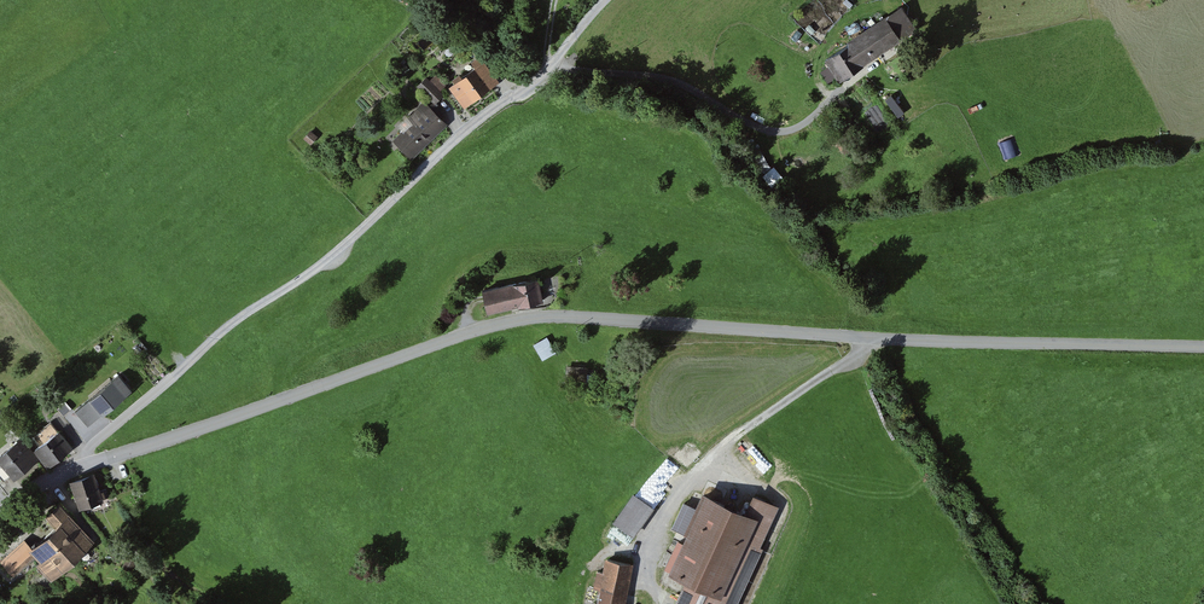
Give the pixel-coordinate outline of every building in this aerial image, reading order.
[(821,41),(840,19),(819,0),(813,0),(796,19),(821,41)] [(845,45),(821,61),(835,82),(913,31),(897,8),(844,43),(845,45)] [(499,84),(484,65),(452,89),(466,108),(499,84)] [(445,97),(426,78),(418,86),(437,105),(445,97)] [(396,126),(402,132),(394,140),(414,160),(446,128),(420,102),(396,126)] [(310,131),(303,139),(311,146),(318,138),(310,131)] [(535,279),(478,290),(482,313),(540,303),(535,279)] [(543,358),(556,352),(549,336),(536,342),(543,358)] [(88,400),(102,417),(131,392),(117,375),(88,400)] [(50,422),(36,436),(42,443),(57,428),(50,422)] [(21,438),(0,455),(0,465),(14,482),(41,460),(48,468),(72,449),(60,434),(34,454),(21,438)] [(70,482),(80,510),(105,501),(95,473),(70,482)] [(651,509),(630,493),(609,520),(630,536),(651,509)] [(702,493),(660,584),(676,591),(671,603),(736,603),(762,547),(759,546),(778,506),(751,493),(742,512),(702,493)] [(37,567),(51,584),(95,544),(61,506),(45,520),(54,530),(29,552),(40,564),(37,567)] [(601,559),(594,603),(624,603),(631,563),(601,559)]
